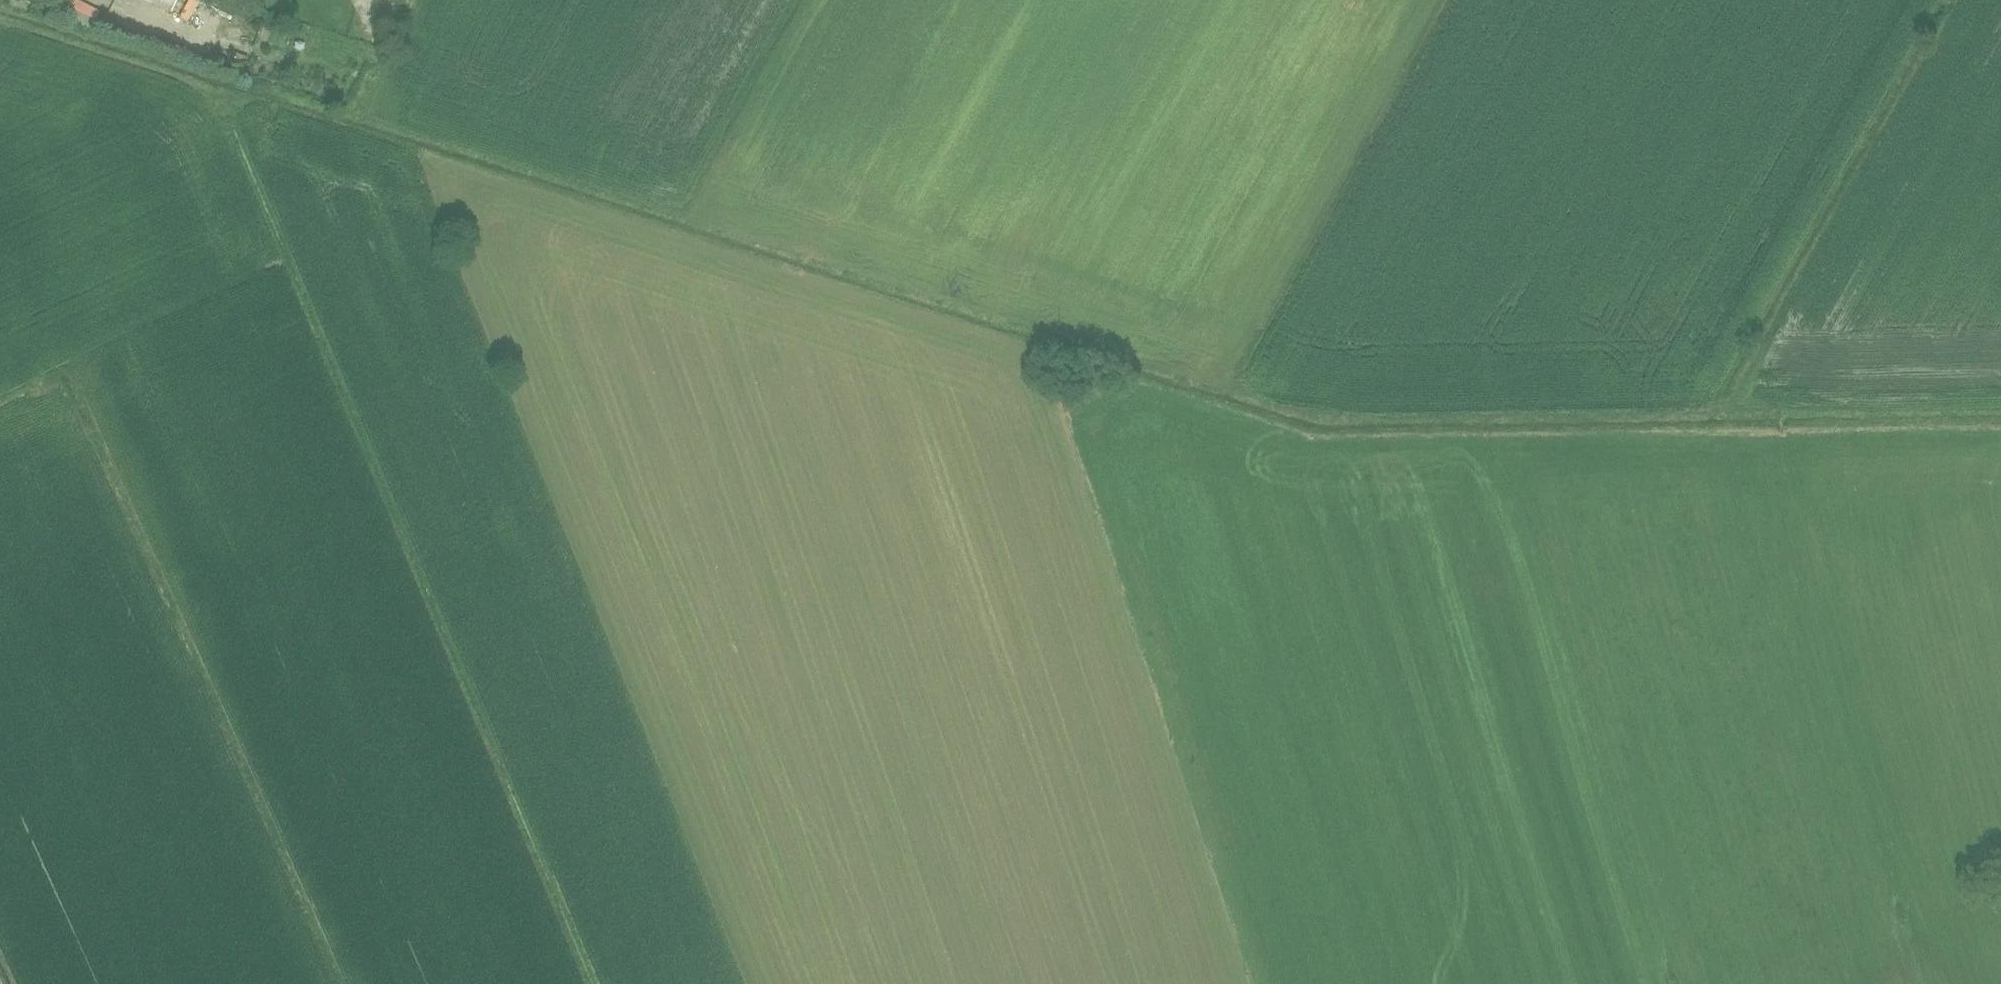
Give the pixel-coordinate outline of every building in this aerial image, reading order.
[(224,35),(238,3),(230,0),(143,0),(224,35)] [(342,17),(355,23),(361,10),(348,4),(342,17)]
